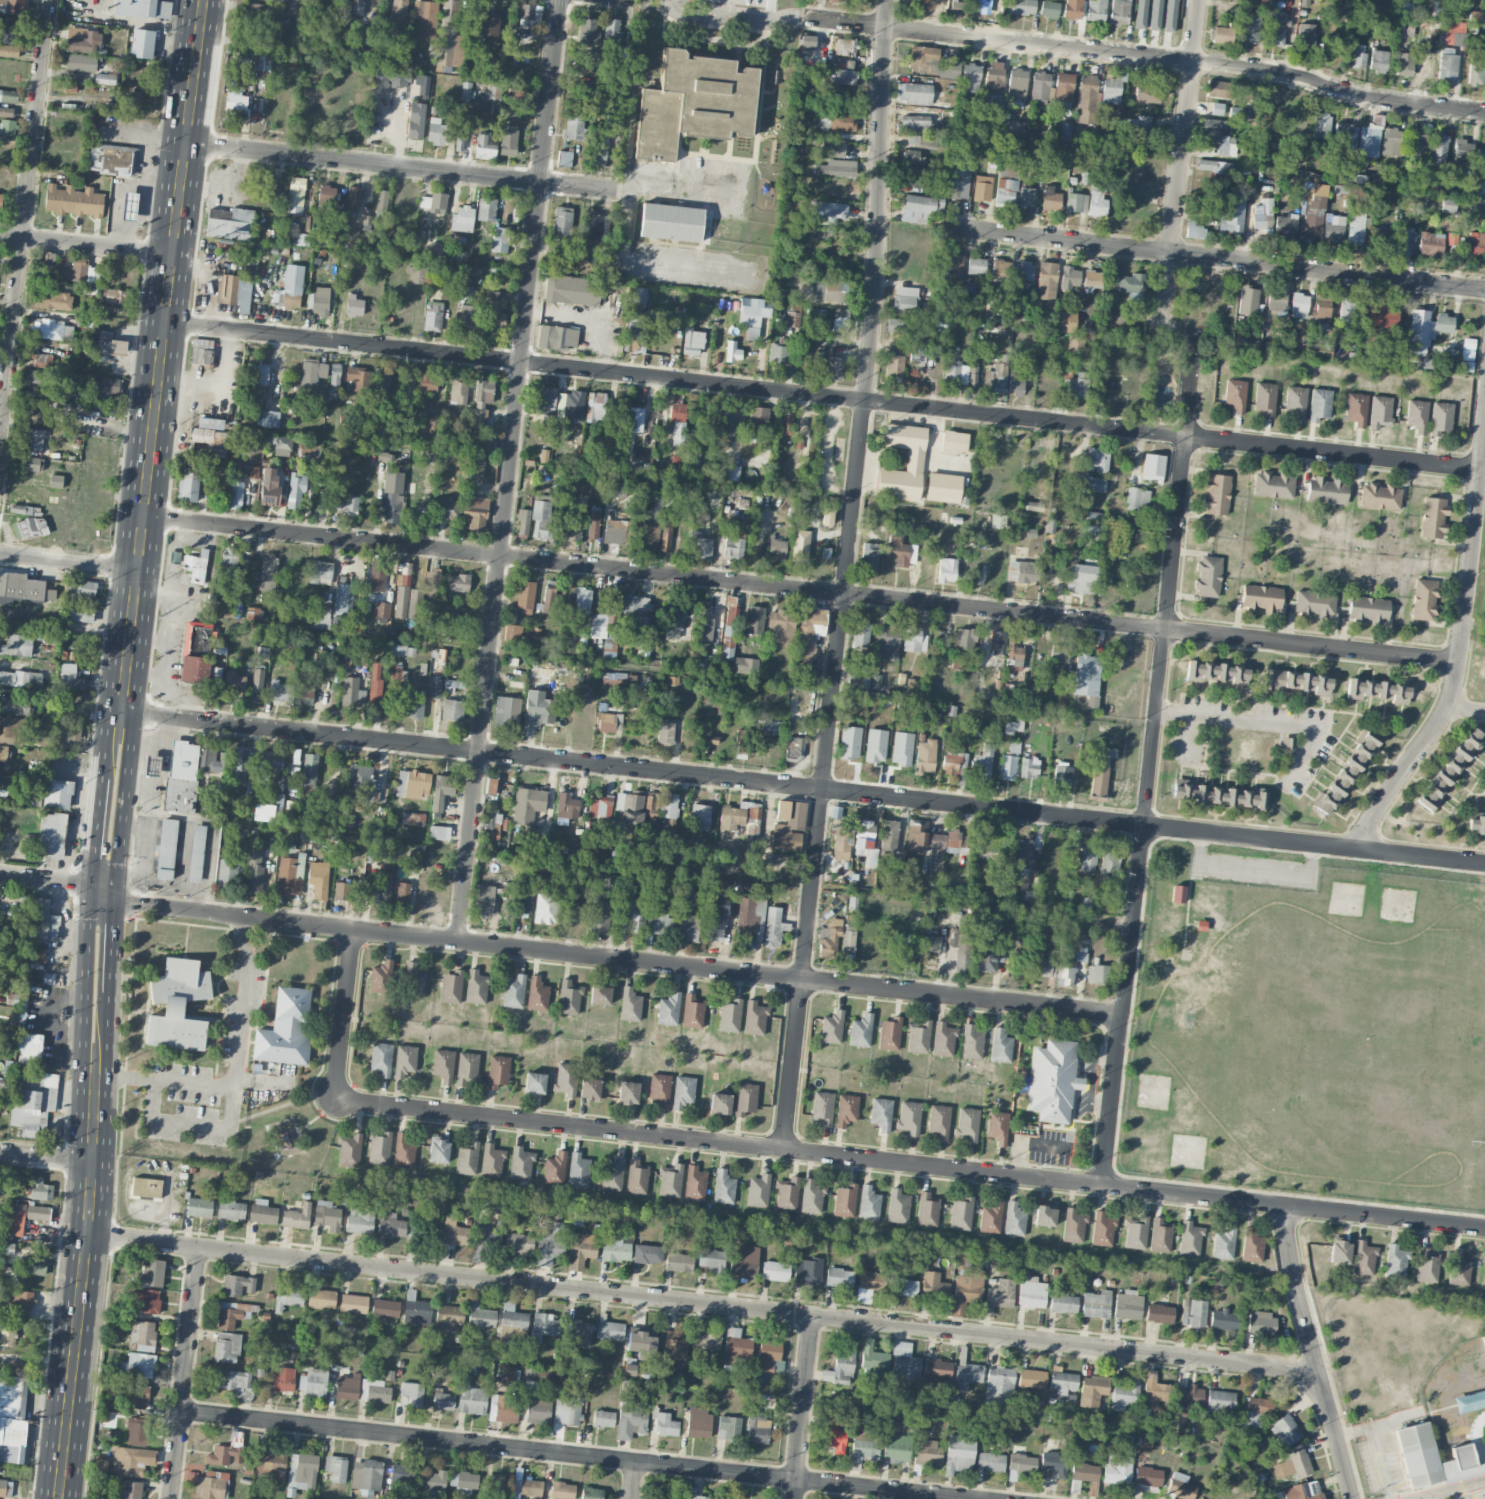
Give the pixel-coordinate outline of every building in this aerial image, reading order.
[(23,0),(0,0),(0,13),(22,15),(23,0)] [(113,14),(169,19),(170,2),(154,1),(154,0),(114,0),(113,14)] [(269,2),(278,3),(277,11),(297,13),(298,0),(269,0),(269,2)] [(352,12),(360,13),(361,0),(353,0),(352,12)] [(406,28),(408,0),(391,0),(390,28),(406,28)] [(465,35),(456,35),(458,0),(441,0),(437,65),(463,67),(465,35)] [(966,14),(967,1),(952,0),(951,0),(950,13),(966,14)] [(972,11),(990,12),(990,0),(973,0),(972,11)] [(1006,14),(1035,15),(1035,0),(1006,0),(1006,14)] [(1059,2),(1042,0),(1041,0),(1039,16),(1057,18),(1059,2)] [(1082,20),(1083,0),(1065,0),(1064,19),(1082,20)] [(1105,0),(1087,0),(1087,21),(1104,22),(1105,0)] [(1128,25),(1129,0),(1111,0),(1110,24),(1128,25)] [(1148,0),(1137,0),(1134,28),(1145,29),(1148,0)] [(1163,0),(1152,0),(1148,29),(1159,31),(1163,0)] [(1175,32),(1176,0),(1166,0),(1164,32),(1175,32)] [(435,39),(437,2),(421,1),(421,12),(417,12),(416,39),(435,39)] [(244,27),(273,28),(274,5),(245,3),(244,27)] [(539,27),(542,6),(519,3),(516,23),(539,27)] [(1287,12),(1269,11),(1267,46),(1285,47),(1287,12)] [(1469,11),(1469,21),(1484,21),(1484,12),(1469,11)] [(1241,42),(1259,43),(1260,13),(1242,12),(1241,42)] [(18,17),(5,16),(4,24),(17,26),(18,17)] [(496,36),(498,18),(480,16),(478,34),(496,36)] [(595,44),(596,18),(579,17),(578,44),(595,44)] [(620,19),(605,18),(605,41),(619,41),(620,19)] [(1463,46),(1466,23),(1444,20),(1441,43),(1463,46)] [(1297,43),(1315,43),(1315,24),(1298,23),(1297,43)] [(20,42),(20,26),(0,25),(0,41),(20,42)] [(1231,44),(1232,27),(1213,27),(1213,43),(1231,44)] [(155,31),(133,28),(130,57),(152,59),(155,31)] [(101,30),(67,29),(66,52),(94,52),(94,48),(101,48),(101,30)] [(814,35),(801,35),(800,52),(813,53),(814,35)] [(831,53),(856,54),(857,40),(832,39),(831,53)] [(1352,67),(1364,68),(1366,46),(1354,44),(1352,67)] [(19,46),(0,45),(0,57),(18,57),(19,46)] [(635,157),(674,161),(676,134),(728,139),(729,134),(750,136),(756,69),(734,67),(734,60),(685,55),(685,49),(664,46),(660,89),(642,88),(635,157)] [(960,62),(937,60),(938,47),(910,46),(909,74),(959,77),(960,62)] [(1454,80),(1458,49),(1441,47),(1437,77),(1454,80)] [(1385,72),(1388,52),(1372,49),(1368,70),(1385,72)] [(1413,53),(1397,53),(1396,75),(1412,76),(1413,53)] [(97,55),(67,54),(67,70),(96,71),(97,55)] [(1003,62),(986,61),(985,92),(1002,93),(1003,62)] [(979,91),(980,64),(963,63),(962,90),(979,91)] [(1483,85),(1484,63),(1469,63),(1468,84),(1483,85)] [(1026,69),(1008,68),(1006,108),(1024,108),(1026,69)] [(857,71),(835,69),(833,83),(855,86),(857,71)] [(1125,81),(1126,69),(1114,69),(1114,79),(1102,79),(1101,103),(1119,104),(1120,81),(1125,81)] [(388,95),(388,86),(409,87),(409,72),(374,70),(374,95),(388,95)] [(1031,103),(1049,104),(1049,72),(1032,72),(1031,103)] [(1054,107),(1071,108),(1073,74),(1055,73),(1054,107)] [(114,74),(95,74),(95,82),(103,82),(103,84),(114,84),(114,74)] [(429,75),(415,75),(415,85),(419,85),(419,97),(429,97),(429,75)] [(1078,75),(1076,123),(1096,124),(1098,76),(1078,75)] [(1232,83),(1208,80),(1206,96),(1230,99),(1232,83)] [(1161,84),(1136,81),(1134,101),(1159,104),(1161,84)] [(500,98),(500,84),(488,83),(487,98),(500,98)] [(898,83),(898,103),(932,104),(932,84),(898,83)] [(0,89),(0,102),(17,102),(18,90),(0,89)] [(223,119),(234,120),(235,110),(246,111),(247,95),(226,93),(223,119)] [(153,106),(154,96),(139,94),(137,104),(153,106)] [(407,139),(423,139),(424,103),(408,103),(407,139)] [(1212,114),(1222,115),(1223,104),(1213,103),(1212,114)] [(470,119),(480,120),(480,105),(471,104),(470,119)] [(13,116),(13,107),(0,107),(0,115),(13,116)] [(819,131),(828,131),(828,138),(839,138),(839,131),(853,131),(854,114),(820,113),(819,131)] [(1313,137),(1329,138),(1330,113),(1314,113),(1313,137)] [(562,138),(582,139),(584,116),(567,115),(566,130),(562,130),(562,138)] [(896,132),(930,133),(930,116),(901,115),(900,123),(896,123),(896,132)] [(1151,115),(1134,115),(1134,145),(1150,145),(1151,115)] [(440,124),(440,118),(430,116),(426,142),(448,145),(450,126),(440,124)] [(14,136),(15,120),(0,119),(0,142),(6,142),(6,135),(14,136)] [(1230,134),(1230,120),(1199,120),(1199,133),(1230,134)] [(1070,141),(1071,122),(1062,121),(1060,140),(1070,141)] [(1358,125),(1336,122),(1332,148),(1355,151),(1358,125)] [(1376,156),(1380,127),(1360,124),(1356,154),(1376,156)] [(499,155),(516,156),(518,126),(500,126),(499,155)] [(1381,155),(1403,156),(1404,129),(1382,128),(1381,155)] [(464,130),(456,130),(455,150),(463,151),(464,130)] [(488,142),(489,135),(478,133),(474,157),(495,159),(497,144),(488,142)] [(964,150),(975,152),(977,136),(966,134),(964,150)] [(1406,157),(1424,157),(1424,134),(1407,134),(1406,157)] [(1445,164),(1446,135),(1431,135),(1430,164),(1445,164)] [(918,147),(937,149),(938,139),(919,136),(918,147)] [(1217,155),(1235,156),(1236,136),(1218,136),(1217,155)] [(1472,141),(1454,140),(1453,160),(1472,160),(1472,141)] [(594,158),(606,159),(607,141),(595,141),(594,158)] [(822,155),(843,158),(845,144),(824,141),(822,155)] [(132,147),(90,143),(88,171),(129,175),(132,147)] [(1484,165),(1484,148),(1478,147),(1476,164),(1484,165)] [(572,152),(558,151),(557,166),(571,167),(572,152)] [(925,164),(925,152),(902,151),(902,163),(925,164)] [(855,160),(826,159),(826,165),(813,164),(813,175),(855,176),(855,160)] [(1232,162),(1195,160),(1195,170),(1232,172),(1232,162)] [(968,199),(969,162),(952,162),(951,198),(968,199)] [(1019,180),(1020,165),(999,163),(997,178),(1019,180)] [(903,185),(928,188),(929,169),(905,166),(903,185)] [(972,200),(990,202),(993,177),(975,175),(972,200)] [(287,215),(303,215),(304,178),(289,177),(287,215)] [(1019,181),(997,178),(994,205),(1016,207),(1019,181)] [(102,216),(104,194),(93,193),(93,187),(84,186),(83,192),(73,191),(74,185),(65,184),(65,190),(55,189),(55,183),(47,183),(44,212),(102,216)] [(318,213),(334,214),(335,186),(319,185),(318,213)] [(1091,186),(1087,214),(1103,216),(1107,188),(1091,186)] [(360,212),(360,187),(347,187),(346,212),(360,212)] [(1035,207),(1035,188),(1019,187),(1018,206),(1035,207)] [(389,191),(377,189),(374,218),(386,219),(389,191)] [(1309,208),(1324,209),(1325,190),(1310,190),(1309,208)] [(430,198),(421,196),(419,206),(429,208),(428,212),(444,215),(448,194),(431,191),(430,198)] [(1042,209),(1060,211),(1061,193),(1043,192),(1042,209)] [(136,193),(123,193),(122,220),(136,220),(136,193)] [(1086,213),(1087,194),(1066,193),(1065,212),(1086,213)] [(936,197),(903,195),(902,222),(925,223),(926,213),(935,214),(936,197)] [(1244,232),(1245,196),(1233,196),(1232,206),(1219,206),(1218,231),(1244,232)] [(1456,197),(1442,196),(1441,211),(1455,212),(1456,197)] [(496,199),(478,198),(477,221),(495,221),(496,199)] [(700,242),(703,207),(642,201),(639,236),(700,242)] [(847,203),(809,201),(808,223),(835,224),(836,219),(847,219),(847,203)] [(1254,228),(1264,228),(1265,218),(1270,219),(1271,205),(1255,205),(1254,228)] [(457,206),(456,214),(451,214),(450,231),(472,231),(473,207),(457,206)] [(572,207),(554,206),(553,234),(571,235),(572,207)] [(205,236),(250,241),(253,210),(231,208),(230,220),(207,218),(205,236)] [(605,242),(606,212),(585,211),(583,241),(605,242)] [(1342,243),(1346,217),(1326,214),(1322,240),(1342,243)] [(1364,214),(1348,214),(1347,245),(1363,245),(1364,214)] [(1274,234),(1295,235),(1296,216),(1275,215),(1274,234)] [(1321,237),(1322,216),(1304,215),(1304,222),(1298,222),(1298,236),(1321,237)] [(1186,237),(1204,238),(1205,227),(1195,226),(1196,220),(1187,219),(1186,237)] [(1395,253),(1411,253),(1412,227),(1395,226),(1395,253)] [(507,252),(509,228),(493,227),(492,251),(507,252)] [(1388,247),(1388,227),(1372,227),(1371,246),(1388,247)] [(1469,231),(1466,255),(1483,257),(1484,243),(1484,233),(1469,231)] [(1442,257),(1444,233),(1420,232),(1419,255),(1442,257)] [(555,259),(571,260),(572,249),(556,249),(555,259)] [(946,279),(961,280),(962,254),(947,254),(946,279)] [(986,257),(968,257),(967,275),(985,275),(986,257)] [(1009,280),(1010,260),(992,260),(991,279),(1009,280)] [(1031,280),(1032,263),(1016,261),(1013,284),(1024,285),(1024,279),(1031,280)] [(1057,262),(1038,262),(1037,298),(1056,299),(1057,262)] [(300,307),(303,265),(285,264),(283,290),(274,289),(273,306),(300,307)] [(422,284),(424,268),(409,266),(407,282),(422,284)] [(1078,289),(1081,269),(1062,266),(1060,286),(1078,289)] [(1083,288),(1101,289),(1102,272),(1084,271),(1083,288)] [(1143,275),(1117,274),(1117,292),(1143,293),(1143,275)] [(249,314),(251,276),(222,275),(221,284),(217,284),(216,303),(238,304),(237,313),(249,314)] [(544,302),(599,305),(601,279),(546,276),(544,302)] [(815,301),(847,301),(847,279),(816,279),(815,301)] [(647,288),(633,286),(631,302),(645,304),(647,288)] [(917,287),(894,286),(894,311),(917,312),(917,287)] [(1257,316),(1258,287),(1239,286),(1238,315),(1257,316)] [(329,288),(313,287),(312,312),(328,313),(329,288)] [(105,303),(126,306),(129,292),(107,288),(105,303)] [(505,314),(497,313),(500,292),(489,291),(485,327),(504,329),(505,314)] [(39,309),(72,309),(72,292),(40,292),(39,309)] [(1286,292),(1269,292),(1268,311),(1285,312),(1286,292)] [(354,299),(355,294),(348,293),(345,314),(361,316),(364,300),(354,299)] [(1306,318),(1309,295),(1292,293),(1290,317),(1306,318)] [(1314,328),(1329,329),(1330,295),(1315,294),(1314,328)] [(769,318),(770,309),(761,308),(762,300),(741,297),(737,325),(759,327),(761,317),(769,318)] [(1354,300),(1340,299),(1338,329),(1352,329),(1354,300)] [(443,302),(425,301),(424,331),(442,332),(443,302)] [(788,329),(800,328),(799,304),(787,305),(788,329)] [(1396,305),(1365,304),(1364,327),(1396,328),(1396,305)] [(459,323),(477,324),(478,306),(460,305),(459,323)] [(826,310),(807,307),(805,322),(824,325),(826,310)] [(841,344),(842,332),(848,333),(849,309),(833,308),(831,344),(841,344)] [(1408,355),(1425,356),(1427,335),(1452,336),(1453,315),(1435,314),(1435,322),(1428,321),(1429,310),(1410,309),(1408,355)] [(1065,311),(1057,310),(1055,325),(1063,326),(1065,311)] [(1110,322),(1123,325),(1125,313),(1113,310),(1110,322)] [(72,340),(72,325),(55,325),(55,319),(31,318),(31,330),(37,330),(37,339),(72,340)] [(644,354),(648,321),(627,318),(623,351),(644,354)] [(905,319),(887,318),(887,331),(904,332),(905,319)] [(537,346),(576,350),(578,329),(539,325),(537,346)] [(758,327),(746,328),(747,340),(759,340),(758,327)] [(702,356),(703,330),(684,329),(683,355),(702,356)] [(924,349),(920,348),(921,335),(911,335),(909,365),(924,366),(924,349)] [(204,348),(205,339),(191,338),(189,362),(211,364),(212,349),(204,348)] [(1256,347),(1254,338),(1244,340),(1246,349),(1256,347)] [(1462,348),(1461,358),(1472,359),(1474,339),(1463,338),(1461,348),(1462,348)] [(97,339),(96,352),(126,354),(127,341),(107,340),(107,339),(97,339)] [(735,349),(736,341),(726,340),(725,361),(741,361),(742,349),(735,349)] [(768,364),(787,365),(788,345),(769,344),(768,364)] [(803,366),(822,367),(823,347),(804,346),(803,366)] [(53,354),(30,353),(30,367),(52,368),(53,354)] [(904,355),(886,355),(885,377),(903,377),(904,355)] [(843,380),(844,357),(827,357),(826,380),(843,380)] [(1421,368),(1435,369),(1436,359),(1422,359),(1421,368)] [(327,361),(301,360),(300,386),(316,387),(317,377),(327,377),(327,361)] [(994,371),(985,371),(984,383),(994,384),(994,392),(1006,392),(1008,362),(994,361),(994,371)] [(968,364),(945,363),(944,383),(967,384),(968,364)] [(267,386),(269,367),(252,364),(249,383),(267,386)] [(968,387),(976,388),(977,366),(969,366),(968,387)] [(346,381),(352,381),(352,390),(368,391),(370,368),(346,367),(346,381)] [(390,388),(390,368),(374,368),(374,388),(390,388)] [(51,384),(52,370),(29,370),(29,383),(51,384)] [(329,397),(338,397),(339,372),(330,372),(329,397)] [(436,394),(438,374),(420,372),(418,392),(436,394)] [(1007,394),(1023,395),(1025,374),(1009,372),(1007,394)] [(1067,378),(1067,398),(1087,398),(1088,372),(1077,372),(1076,379),(1067,378)] [(413,396),(415,374),(404,373),(401,395),(413,396)] [(90,392),(118,395),(120,379),(92,376),(90,392)] [(467,378),(451,377),(450,404),(466,404),(467,378)] [(474,402),(492,403),(493,380),(475,379),(474,402)] [(1244,415),(1246,380),(1225,379),(1224,405),(1234,405),(1234,414),(1244,415)] [(1253,410),(1264,411),(1263,417),(1272,418),(1277,385),(1257,382),(1253,410)] [(538,404),(554,407),(557,389),(541,386),(538,404)] [(1306,387),(1286,386),(1285,412),(1292,412),(1292,421),(1305,422),(1306,387)] [(1309,423),(1319,423),(1320,418),(1330,419),(1331,389),(1310,389),(1309,423)] [(563,419),(582,420),(584,392),(564,391),(563,419)] [(605,393),(587,392),(586,422),(604,423),(605,393)] [(1345,422),(1355,422),(1354,428),(1365,428),(1367,394),(1346,393),(1345,422)] [(1390,426),(1393,398),(1372,395),(1368,429),(1378,430),(1379,425),(1390,426)] [(1406,425),(1415,426),(1415,435),(1426,435),(1427,401),(1407,400),(1406,425)] [(684,430),(685,402),(669,401),(669,421),(675,421),(675,430),(684,430)] [(1452,403),(1431,402),(1430,436),(1450,436),(1452,403)] [(717,435),(736,436),(738,404),(718,403),(717,435)] [(554,408),(542,406),(541,414),(553,416),(554,408)] [(643,408),(629,407),(628,431),(642,432),(643,408)] [(769,408),(749,407),(748,430),(768,431),(769,408)] [(256,426),(278,427),(279,411),(256,410),(256,426)] [(437,413),(426,412),(426,430),(437,431),(437,413)] [(791,435),(792,413),(781,413),(780,435),(791,435)] [(223,419),(199,417),(198,428),(223,429),(223,419)] [(926,428),(882,423),(879,446),(907,449),(905,471),(878,468),(875,497),(919,501),(926,428)] [(46,429),(22,428),(21,449),(45,450),(46,429)] [(966,454),(968,433),(943,431),(941,452),(966,454)] [(291,451),(293,438),(265,435),(264,443),(275,444),(274,449),(291,451)] [(320,446),(299,445),(298,460),(319,462),(320,446)] [(1109,449),(1086,447),(1084,471),(1107,472),(1109,449)] [(698,466),(699,451),(689,450),(687,466),(698,466)] [(1163,480),(1164,455),(1144,454),(1142,479),(1163,480)] [(39,457),(20,457),(20,470),(38,471),(39,457)] [(482,479),(484,461),(468,459),(466,477),(482,479)] [(738,482),(739,466),(721,464),(719,480),(738,482)] [(279,468),(262,467),(260,505),(278,506),(279,468)] [(179,471),(178,501),(198,502),(200,472),(179,471)] [(608,472),(607,497),(625,497),(626,472),(608,472)] [(958,504),(962,476),(928,472),(925,499),(958,504)] [(1294,477),(1272,475),(1272,473),(1255,472),(1253,495),(1293,498),(1294,477)] [(288,509),(302,510),(304,474),(289,473),(288,509)] [(63,476),(50,474),(49,487),(62,489),(63,476)] [(1230,475),(1207,474),(1204,513),(1227,515),(1230,475)] [(1105,478),(1080,477),(1080,491),(1105,492),(1105,478)] [(1346,504),(1347,479),(1331,478),(1331,479),(1308,477),(1307,501),(1346,504)] [(228,508),(242,509),(243,481),(229,481),(228,508)] [(1360,507),(1400,509),(1401,486),(1361,484),(1360,507)] [(1125,509),(1146,512),(1150,490),(1128,487),(1125,509)] [(400,523),(401,493),(383,492),(382,522),(400,523)] [(564,539),(580,540),(581,515),(573,515),(574,493),(562,492),(560,524),(564,524),(564,539)] [(661,521),(663,494),(654,494),(652,521),(661,521)] [(469,517),(468,526),(485,528),(488,498),(464,496),(462,516),(469,517)] [(1443,538),(1444,515),(1446,515),(1446,499),(1423,498),(1421,537),(1443,538)] [(532,539),(547,539),(548,501),(533,500),(532,539)] [(459,501),(435,501),(434,520),(459,520),(459,501)] [(9,512),(28,515),(29,507),(11,504),(9,512)] [(588,541),(599,542),(600,507),(589,507),(588,541)] [(821,525),(832,526),(833,508),(823,508),(821,525)] [(527,536),(530,510),(521,509),(517,534),(527,536)] [(948,519),(957,520),(956,525),(966,526),(968,515),(949,512),(948,519)] [(43,514),(12,524),(18,541),(48,532),(43,514)] [(611,529),(610,539),(628,540),(630,521),(605,519),(604,528),(611,529)] [(631,548),(656,551),(659,526),(634,523),(631,548)] [(671,524),(662,523),(660,552),(670,553),(671,524)] [(1084,535),(1098,537),(1100,526),(1086,524),(1084,535)] [(742,558),(745,538),(735,537),(736,532),(727,530),(723,555),(742,558)] [(791,562),(807,563),(809,531),(793,530),(791,562)] [(690,533),(690,543),(693,543),(693,558),(711,559),(712,534),(690,533)] [(901,544),(902,536),(888,535),(887,558),(896,559),(896,565),(915,566),(916,544),(901,544)] [(769,538),(768,557),(785,558),(786,539),(769,538)] [(861,572),(876,573),(878,543),(862,542),(861,572)] [(208,549),(200,548),(198,557),(184,555),(182,570),(191,571),(190,583),(203,585),(208,549)] [(222,548),(221,582),(236,582),(237,548),(222,548)] [(179,564),(180,553),(171,552),(170,562),(179,564)] [(259,590),(274,591),(277,556),(262,554),(259,590)] [(1038,583),(1038,556),(1009,555),(1009,568),(1017,568),(1016,582),(1038,583)] [(1195,596),(1219,597),(1222,557),(1198,556),(1197,578),(1196,578),(1195,596)] [(955,583),(957,559),(939,558),(937,582),(955,583)] [(333,563),(311,560),(308,582),(330,585),(333,563)] [(1095,565),(1072,564),(1072,576),(1066,576),(1066,593),(1094,594),(1095,565)] [(385,567),(370,566),(369,591),(384,591),(385,567)] [(427,569),(426,606),(439,606),(440,570),(427,569)] [(26,579),(27,573),(0,571),(0,596),(1,596),(0,614),(37,616),(38,600),(43,600),(44,580),(26,579)] [(449,574),(448,591),(468,592),(469,575),(449,574)] [(74,596),(94,599),(97,583),(77,579),(74,596)] [(1412,620),(1434,620),(1434,597),(1437,597),(1438,580),(1413,579),(1412,620)] [(533,612),(535,582),(518,581),(516,611),(533,612)] [(332,616),(341,617),(342,613),(350,614),(355,585),(337,583),(332,616)] [(1283,588),(1243,584),(1240,607),(1280,612),(1283,588)] [(393,616),(405,618),(409,587),(397,585),(393,616)] [(543,613),(555,613),(556,588),(543,588),(543,613)] [(590,607),(591,588),(576,588),(575,606),(590,607)] [(421,590),(409,589),(407,618),(420,619),(421,590)] [(1335,616),(1335,593),(1295,591),(1295,615),(1335,616)] [(622,616),(632,617),(630,629),(647,632),(652,599),(625,594),(622,616)] [(619,595),(607,595),(607,612),(619,613),(619,595)] [(1389,599),(1350,596),(1348,614),(1354,615),(1353,621),(1387,624),(1389,599)] [(721,658),(732,659),(738,599),(727,598),(721,658)] [(374,618),(390,618),(390,603),(375,602),(374,618)] [(713,643),(714,603),(701,603),(700,643),(713,643)] [(92,622),(93,606),(67,605),(66,621),(92,622)] [(329,630),(331,606),(313,605),(311,628),(329,630)] [(665,638),(680,639),(682,607),(667,606),(665,638)] [(763,634),(764,607),(748,606),(747,634),(763,634)] [(259,608),(246,607),(245,620),(259,620),(259,608)] [(826,609),(806,608),(805,625),(797,625),(795,664),(813,665),(815,635),(824,636),(826,609)] [(796,612),(770,609),(767,640),(792,643),(796,612)] [(606,614),(591,614),(590,638),(605,638),(606,614)] [(605,659),(616,659),(616,616),(605,616),(605,659)] [(336,622),(336,630),(355,630),(355,626),(347,626),(347,622),(336,622)] [(522,626),(506,624),(504,639),(520,641),(522,626)] [(853,646),(869,647),(869,624),(853,624),(853,646)] [(901,627),(878,624),(874,655),(897,658),(901,627)] [(922,652),(922,640),(920,640),(921,626),(904,625),(903,651),(922,652)] [(974,649),(975,629),(956,628),(955,649),(974,649)] [(1005,631),(990,631),(989,654),(1005,654),(1005,631)] [(31,656),(32,635),(8,634),(7,645),(0,644),(0,654),(31,656)] [(1006,667),(1022,668),(1023,648),(1015,648),(1016,638),(1008,638),(1006,667)] [(390,652),(405,654),(406,646),(391,644),(390,652)] [(1068,661),(1069,645),(1051,645),(1050,661),(1068,661)] [(1073,694),(1087,695),(1086,707),(1097,708),(1100,656),(1076,654),(1073,694)] [(207,683),(208,657),(181,657),(180,682),(207,683)] [(733,673),(757,674),(758,658),(734,657),(733,673)] [(1185,680),(1203,682),(1203,681),(1247,685),(1249,667),(1187,661),(1185,680)] [(380,706),(382,663),(371,662),(369,706),(380,706)] [(77,664),(61,663),(60,689),(83,689),(84,678),(77,678),(77,664)] [(399,686),(401,667),(394,666),(391,685),(399,686)] [(208,695),(220,696),(221,667),(209,667),(208,695)] [(251,700),(262,700),(263,669),(252,668),(251,700)] [(0,670),(0,684),(41,686),(42,672),(0,670)] [(1263,687),(1313,691),(1313,695),(1329,696),(1331,675),(1265,670),(1263,687)] [(225,691),(245,692),(246,676),(236,676),(236,672),(225,671),(225,691)] [(848,683),(863,683),(864,672),(849,672),(848,683)] [(626,686),(625,673),(602,674),(602,687),(626,686)] [(880,675),(872,675),(871,688),(880,688),(880,675)] [(358,690),(358,677),(342,677),(341,706),(366,706),(366,690),(358,690)] [(292,701),(293,685),(278,684),(278,679),(270,679),(270,701),(292,701)] [(441,698),(442,679),(429,679),(428,698),(441,698)] [(1345,698),(1362,700),(1362,696),(1392,699),(1391,703),(1407,705),(1409,685),(1348,679),(1345,698)] [(314,684),(297,682),(294,702),(311,705),(314,684)] [(404,719),(423,719),(424,689),(405,689),(404,719)] [(544,691),(527,689),(523,727),(539,728),(539,722),(553,724),(556,700),(544,699),(544,691)] [(517,729),(521,699),(497,695),(492,725),(517,729)] [(27,716),(28,699),(0,696),(0,713),(27,716)] [(464,701),(443,700),(442,720),(463,721),(464,701)] [(621,731),(622,713),(598,712),(597,730),(621,731)] [(22,744),(24,717),(0,716),(0,743),(22,744)] [(67,740),(81,741),(82,718),(59,717),(59,733),(67,733),(67,740)] [(49,741),(50,719),(36,719),(35,741),(49,741)] [(757,728),(778,729),(778,721),(757,720),(757,728)] [(673,743),(673,722),(658,721),(657,743),(673,743)] [(1013,730),(1022,731),(1023,722),(1005,721),(1004,734),(1012,735),(1013,730)] [(1484,737),(1471,727),(1416,802),(1430,812),(1484,737)] [(746,754),(749,731),(738,730),(735,753),(746,754)] [(1325,792),(1320,789),(1311,805),(1328,816),(1356,770),(1359,771),(1379,739),(1364,730),(1325,792)] [(704,753),(715,753),(715,736),(703,736),(704,753)] [(801,737),(787,736),(786,758),(800,758),(801,737)] [(933,774),(938,738),(918,736),(914,772),(933,774)] [(1294,739),(1282,737),(1280,747),(1292,749),(1294,739)] [(1021,741),(1010,739),(1008,752),(1019,753),(1021,741)] [(192,813),(199,743),(171,740),(164,810),(192,813)] [(200,769),(247,772),(249,747),(229,746),(229,752),(217,752),(217,742),(201,741),(200,769)] [(961,752),(962,744),(945,742),(941,773),(959,776),(960,767),(965,768),(968,753),(961,752)] [(973,778),(991,779),(992,743),(982,743),(982,755),(973,754),(973,778)] [(1117,749),(1096,746),(1089,795),(1104,797),(1110,758),(1116,759),(1117,749)] [(279,783),(280,752),(258,751),(257,782),(279,783)] [(302,785),(316,785),(318,754),(303,753),(302,785)] [(999,780),(1015,781),(1016,756),(1001,755),(999,780)] [(48,779),(60,779),(61,757),(49,757),(48,779)] [(1021,758),(1020,777),(1038,778),(1039,758),(1021,758)] [(1054,785),(1070,786),(1072,764),(1055,763),(1054,785)] [(369,765),(349,764),(347,801),(373,802),(374,779),(369,778),(369,765)] [(428,795),(430,772),(398,770),(395,797),(420,799),(420,794),(428,795)] [(0,774),(0,794),(13,794),(14,774),(0,774)] [(454,795),(455,777),(434,775),(432,812),(441,812),(442,795),(454,795)] [(485,794),(495,794),(496,779),(486,778),(485,794)] [(1172,798),(1264,808),(1265,794),(1250,792),(1250,790),(1239,789),(1238,791),(1220,789),(1220,787),(1208,785),(1208,786),(1192,784),(1193,780),(1174,778),(1172,798)] [(44,807),(70,808),(72,781),(46,780),(44,807)] [(513,824),(533,824),(534,811),(545,811),(546,789),(514,788),(513,824)] [(645,791),(630,790),(629,794),(618,793),(616,809),(621,810),(619,826),(641,828),(645,791)] [(556,825),(567,825),(567,819),(578,819),(578,800),(570,799),(570,792),(557,792),(556,825)] [(677,794),(661,793),(660,817),(676,818),(677,794)] [(588,815),(610,817),(612,799),(590,796),(588,815)] [(658,796),(646,796),(645,815),(657,815),(658,796)] [(306,798),(299,798),(299,809),(307,809),(306,798)] [(771,849),(800,850),(801,831),(804,831),(805,802),(777,801),(776,822),(772,821),(771,849)] [(274,821),(274,815),(282,816),(282,802),(275,802),(275,805),(254,804),(253,820),(274,821)] [(709,831),(710,805),(692,804),(691,830),(709,831)] [(736,825),(744,825),(745,807),(720,806),(719,829),(735,830),(736,825)] [(830,819),(841,819),(841,806),(830,806),(830,819)] [(760,819),(761,807),(748,807),(747,818),(760,819)] [(41,812),(38,856),(62,858),(66,814),(41,812)] [(402,824),(424,825),(424,813),(402,813),(402,824)] [(499,839),(500,813),(485,813),(484,839),(499,839)] [(1468,817),(1467,832),(1484,834),(1484,819),(1468,817)] [(172,880),(179,820),(162,818),(155,878),(172,880)] [(675,829),(675,819),(664,819),(664,829),(675,829)] [(877,868),(878,849),(873,849),(874,821),(856,820),(855,856),(868,856),(868,867),(877,868)] [(881,854),(897,855),(898,820),(882,820),(881,854)] [(943,834),(927,833),(927,825),(908,824),(906,850),(930,851),(928,871),(941,872),(943,834)] [(189,882),(201,883),(205,825),(192,825),(189,882)] [(450,840),(451,827),(430,826),(429,839),(450,840)] [(849,859),(850,826),(833,826),(832,859),(849,859)] [(969,836),(959,835),(959,829),(946,829),(945,854),(968,855),(969,836)] [(1029,876),(1029,869),(1039,869),(1040,847),(1032,846),(1032,834),(1025,834),(1025,840),(1015,839),(1013,875),(1029,876)] [(1095,871),(1096,848),(1081,848),(1080,871),(1095,871)] [(261,849),(248,849),(246,892),(262,893),(263,866),(261,866),(261,849)] [(421,869),(422,851),(408,850),(407,869),(421,869)] [(1118,873),(1119,851),(1101,850),(1100,872),(1118,873)] [(279,856),(275,894),(300,896),(302,876),(305,854),(298,853),(297,858),(279,856)] [(237,862),(218,861),(217,886),(236,886),(237,862)] [(313,899),(327,900),(328,862),(308,861),(308,884),(314,884),(313,899)] [(391,872),(376,871),(374,906),(390,907),(391,872)] [(349,900),(350,883),(335,882),(334,899),(349,900)] [(396,909),(409,909),(410,883),(396,883),(396,909)] [(476,885),(473,913),(491,915),(495,887),(476,885)] [(1183,903),(1186,887),(1173,885),(1170,901),(1183,903)] [(519,888),(519,917),(531,917),(531,888),(519,888)] [(607,934),(610,894),(593,893),(589,932),(607,934)] [(641,932),(642,898),(628,897),(627,932),(641,932)] [(765,899),(738,897),(736,932),(758,933),(758,925),(763,925),(765,899)] [(1091,898),(1080,897),(1079,907),(1090,908),(1091,898)] [(48,943),(49,898),(31,898),(29,942),(48,943)] [(708,919),(706,939),(723,941),(728,900),(710,898),(709,911),(715,911),(714,919),(708,919)] [(559,924),(576,925),(577,902),(559,901),(559,924)] [(780,907),(766,907),(764,947),(780,947),(780,931),(789,931),(789,923),(780,923),(780,907)] [(673,910),(648,910),(647,933),(672,934),(673,910)] [(679,914),(675,938),(697,942),(701,918),(679,914)] [(954,971),(969,971),(971,914),(958,914),(957,929),(949,929),(949,946),(955,946),(954,971)] [(837,957),(837,936),(841,936),(842,918),(827,918),(827,928),(819,927),(818,956),(837,957)] [(1006,949),(1007,929),(997,929),(997,946),(977,945),(975,972),(996,972),(997,948),(1006,949)] [(842,951),(854,951),(854,930),(842,930),(842,951)] [(938,952),(940,936),(924,935),(922,950),(938,952)] [(25,961),(45,962),(45,949),(26,948),(25,961)] [(204,1051),(206,1021),(182,1019),(184,998),(209,1000),(211,972),(197,971),(198,960),(165,957),(163,976),(151,975),(149,1003),(164,1004),(163,1016),(148,1015),(145,1046),(204,1051)] [(391,993),(392,959),(382,959),(382,967),(370,966),(369,992),(391,993)] [(1055,959),(1027,959),(1027,976),(1055,976),(1055,959)] [(424,997),(425,971),(416,971),(416,962),(406,961),(405,996),(424,997)] [(1087,965),(1086,982),(1107,983),(1108,966),(1087,965)] [(1056,985),(1073,986),(1074,967),(1057,966),(1056,985)] [(478,969),(467,968),(465,1003),(486,1004),(487,976),(478,975),(478,969)] [(29,982),(53,985),(55,972),(31,970),(29,982)] [(462,971),(441,970),(440,1002),(461,1003),(462,971)] [(525,974),(516,973),(515,978),(505,977),(502,1006),(522,1008),(525,974)] [(527,1010),(546,1011),(547,986),(540,986),(541,976),(529,975),(527,1010)] [(558,1013),(579,1014),(580,986),(571,985),(571,979),(559,979),(558,1013)] [(590,1004),(610,1005),(611,985),(591,984),(590,1004)] [(642,996),(632,995),(633,987),(623,985),(618,1019),(639,1022),(642,996)] [(251,1060),(305,1065),(312,989),(276,986),(272,1030),(254,1028),(251,1060)] [(658,999),(657,1024),(678,1025),(679,991),(669,991),(668,999),(658,999)] [(695,993),(684,993),(682,1027),(702,1028),(704,1000),(695,999),(695,993)] [(738,1033),(742,1002),(722,999),(717,1030),(738,1033)] [(744,1034),(765,1035),(767,1006),(756,1006),(756,1000),(746,999),(744,1034)] [(843,1009),(832,1009),(832,1017),(821,1016),(820,1043),(842,1043),(843,1009)] [(861,1020),(851,1020),(849,1046),(870,1047),(872,1013),(861,1012),(861,1020)] [(879,1049),(899,1050),(901,1016),(890,1016),(890,1021),(880,1021),(879,1049)] [(907,1052),(929,1053),(930,1021),(908,1021),(907,1052)] [(945,1021),(934,1021),(933,1055),(954,1056),(955,1028),(945,1028),(945,1021)] [(973,1030),(974,1024),(963,1024),(961,1058),(982,1059),(983,1030),(973,1030)] [(1013,1037),(1004,1036),(1004,1028),(993,1027),(989,1061),(1010,1063),(1013,1037)] [(20,1066),(40,1066),(41,1036),(17,1035),(17,1050),(21,1050),(20,1066)] [(1076,1041),(1045,1039),(1045,1048),(1032,1047),(1027,1111),(1037,1111),(1037,1122),(1069,1124),(1071,1089),(1083,1089),(1083,1078),(1074,1077),(1076,1041)] [(380,1071),(380,1077),(390,1078),(392,1044),(372,1043),(370,1070),(380,1071)] [(417,1046),(396,1045),(395,1079),(406,1079),(406,1072),(416,1072),(417,1046)] [(431,1075),(442,1076),(441,1084),(451,1085),(455,1051),(434,1049),(431,1075)] [(478,1053),(457,1053),(456,1085),(477,1086),(478,1053)] [(496,1089),(496,1084),(507,1085),(510,1057),(489,1055),(486,1088),(496,1089)] [(554,1091),(566,1092),(565,1097),(575,1098),(579,1065),(557,1063),(554,1091)] [(58,1074),(40,1073),(40,1076),(15,1075),(12,1126),(21,1127),(21,1136),(38,1137),(38,1127),(45,1127),(46,1111),(55,1112),(58,1074)] [(544,1094),(545,1073),(525,1073),(524,1093),(544,1094)] [(649,1099),(657,1100),(657,1108),(668,1109),(670,1075),(650,1074),(649,1099)] [(694,1077),(674,1076),(673,1109),(693,1109),(694,1077)] [(599,1100),(600,1078),(581,1078),(580,1099),(599,1100)] [(618,1104),(638,1105),(638,1082),(619,1082),(618,1104)] [(756,1113),(757,1084),(736,1083),(735,1117),(745,1117),(745,1113),(756,1113)] [(833,1093),(813,1092),(811,1118),(821,1118),(821,1126),(832,1127),(833,1093)] [(729,1113),(730,1094),(711,1093),(710,1113),(729,1113)] [(857,1121),(858,1095),(837,1095),(836,1128),(845,1128),(846,1121),(857,1121)] [(869,1123),(879,1124),(878,1132),(889,1134),(893,1100),(872,1098),(869,1123)] [(921,1102),(899,1101),(898,1129),(909,1130),(908,1136),(919,1137),(921,1102)] [(949,1140),(950,1106),(929,1105),(928,1134),(937,1134),(937,1140),(949,1140)] [(979,1109),(957,1108),(956,1140),(977,1141),(979,1109)] [(986,1137),(995,1137),(995,1146),(1006,1147),(1008,1112),(988,1111),(986,1137)] [(370,1136),(368,1163),(389,1164),(391,1131),(382,1131),(381,1136),(370,1136)] [(412,1168),(414,1133),(395,1132),(394,1167),(412,1168)] [(338,1166),(360,1167),(361,1133),(352,1133),(352,1137),(339,1137),(338,1166)] [(449,1140),(430,1140),(429,1162),(448,1163),(449,1140)] [(476,1175),(478,1141),(469,1140),(468,1146),(457,1145),(455,1174),(476,1175)] [(493,1149),(493,1143),(483,1142),(481,1176),(502,1177),(503,1149),(493,1149)] [(531,1180),(533,1153),(522,1152),(522,1146),(512,1145),(510,1179),(531,1180)] [(544,1184),(565,1184),(565,1150),(555,1150),(555,1158),(544,1158),(544,1184)] [(580,1158),(580,1152),(570,1152),(568,1186),(588,1187),(589,1159),(580,1158)] [(623,1157),(613,1157),(613,1162),(602,1162),(601,1191),(622,1191),(623,1157)] [(645,1195),(649,1165),(639,1164),(639,1159),(629,1158),(625,1192),(645,1195)] [(682,1164),(672,1163),(672,1168),(660,1167),(659,1197),(681,1198),(682,1164)] [(705,1199),(706,1172),(697,1172),(697,1165),(685,1165),(685,1199),(705,1199)] [(735,1178),(727,1178),(727,1168),(715,1168),(714,1202),(734,1203),(735,1178)] [(748,1177),(747,1206),(768,1207),(770,1173),(760,1173),(760,1178),(748,1177)] [(42,1184),(42,1177),(31,1176),(31,1199),(53,1200),(53,1185),(42,1184)] [(776,1180),(776,1209),(797,1209),(798,1176),(789,1176),(789,1180),(776,1180)] [(132,1197),(162,1197),(162,1179),(132,1178),(132,1197)] [(801,1212),(822,1213),(824,1183),(815,1183),(815,1178),(803,1178),(801,1212)] [(855,1217),(856,1183),(848,1183),(848,1188),(835,1188),(834,1216),(855,1217)] [(880,1220),(880,1194),(872,1194),(872,1185),(860,1184),(859,1219),(880,1220)] [(888,1222),(909,1223),(910,1195),(900,1194),(901,1188),(890,1188),(888,1222)] [(939,1198),(930,1198),(930,1192),(919,1191),(917,1226),(938,1227),(939,1198)] [(212,1200),(188,1197),(186,1215),(211,1217),(212,1200)] [(973,1197),(951,1197),(951,1229),(972,1229),(973,1197)] [(267,1199),(252,1198),(250,1222),(275,1224),(277,1208),(267,1207),(267,1199)] [(990,1206),(981,1206),(980,1232),(1001,1233),(1002,1199),(990,1199),(990,1206)] [(331,1208),(331,1201),(315,1200),(314,1225),(328,1225),(328,1232),(338,1233),(340,1208),(331,1208)] [(1025,1236),(1026,1210),(1020,1210),(1020,1201),(1006,1200),(1005,1235),(1025,1236)] [(245,1202),(218,1201),(217,1219),(244,1220),(245,1202)] [(281,1226),(308,1229),(311,1201),(302,1201),(301,1211),(282,1209),(281,1226)] [(22,1236),(24,1218),(49,1221),(50,1207),(12,1203),(9,1235),(22,1236)] [(1055,1207),(1035,1206),(1035,1225),(1055,1226),(1055,1207)] [(1063,1241),(1084,1243),(1086,1214),(1074,1214),(1075,1208),(1065,1207),(1063,1241)] [(373,1233),(373,1208),(347,1208),(346,1233),(373,1233)] [(1115,1218),(1104,1217),(1104,1211),(1093,1210),(1092,1245),(1113,1246),(1115,1218)] [(378,1235),(405,1237),(406,1220),(395,1220),(396,1212),(379,1211),(378,1235)] [(466,1227),(455,1226),(456,1217),(443,1216),(440,1256),(453,1257),(454,1244),(465,1245),(466,1227)] [(1149,1250),(1169,1253),(1172,1224),(1163,1223),(1164,1218),(1153,1216),(1149,1250)] [(1147,1218),(1126,1217),(1125,1248),(1146,1249),(1147,1218)] [(472,1261),(488,1262),(490,1221),(474,1220),(472,1261)] [(1201,1255),(1202,1227),(1191,1227),(1191,1220),(1181,1220),(1180,1254),(1201,1255)] [(538,1232),(536,1266),(550,1266),(551,1257),(562,1257),(564,1222),(552,1222),(551,1233),(538,1232)] [(1222,1231),(1213,1231),(1213,1259),(1234,1259),(1235,1225),(1222,1225),(1222,1231)] [(1242,1261),(1262,1262),(1263,1237),(1256,1237),(1256,1227),(1244,1227),(1242,1261)] [(598,1235),(571,1232),(568,1270),(582,1271),(584,1257),(596,1258),(598,1235)] [(630,1244),(621,1243),(622,1234),(602,1233),(601,1260),(630,1261),(630,1244)] [(533,1234),(507,1234),(506,1252),(533,1252),(533,1234)] [(1364,1246),(1365,1240),(1354,1240),(1353,1274),(1374,1275),(1375,1246),(1364,1246)] [(1349,1264),(1350,1241),(1331,1241),(1330,1263),(1349,1264)] [(1397,1249),(1397,1244),(1387,1243),(1385,1276),(1406,1277),(1407,1249),(1397,1249)] [(663,1246),(634,1244),(633,1262),(662,1264),(663,1246)] [(1437,1282),(1438,1256),(1430,1256),(1430,1247),(1418,1247),(1416,1281),(1437,1282)] [(711,1266),(711,1274),(723,1275),(724,1250),(699,1249),(698,1266),(711,1266)] [(1469,1285),(1470,1261),(1462,1260),(1462,1251),(1450,1250),(1449,1285),(1469,1285)] [(971,1252),(957,1251),(956,1275),(970,1275),(971,1252)] [(694,1256),(667,1252),(665,1269),(691,1273),(694,1256)] [(45,1275),(47,1258),(22,1256),(20,1272),(45,1275)] [(730,1276),(757,1278),(758,1259),(730,1257),(730,1276)] [(823,1259),(795,1258),(794,1284),(822,1285),(823,1259)] [(137,1275),(136,1285),(163,1286),(164,1260),(144,1259),(143,1276),(137,1275)] [(761,1279),(788,1281),(789,1263),(762,1261),(761,1279)] [(853,1269),(826,1268),(826,1286),(853,1287),(853,1269)] [(955,1275),(951,1315),(964,1316),(965,1301),(981,1302),(984,1270),(973,1269),(973,1276),(955,1275)] [(857,1288),(878,1290),(879,1272),(859,1270),(857,1288)] [(922,1298),(949,1299),(950,1282),(939,1282),(939,1272),(923,1271),(922,1298)] [(223,1296),(242,1297),(243,1292),(255,1292),(255,1277),(224,1275),(223,1296)] [(1018,1306),(1045,1308),(1046,1283),(1037,1283),(1038,1278),(1019,1277),(1018,1306)] [(889,1295),(917,1296),(917,1279),(890,1278),(889,1295)] [(986,1287),(984,1316),(992,1317),(993,1306),(1013,1308),(1015,1280),(997,1278),(996,1288),(986,1287)] [(302,1305),(303,1287),(276,1286),(275,1313),(282,1313),(282,1305),(302,1305)] [(1067,1290),(1051,1288),(1049,1311),(1076,1314),(1078,1297),(1067,1296),(1067,1290)] [(140,1301),(140,1313),(159,1314),(160,1290),(131,1289),(131,1301),(140,1301)] [(34,1292),(14,1290),(13,1303),(17,1304),(16,1315),(27,1316),(28,1308),(33,1308),(34,1292)] [(335,1290),(308,1290),(308,1307),(335,1308),(335,1290)] [(414,1301),(414,1291),(405,1291),(404,1323),(430,1324),(431,1301),(414,1301)] [(1143,1294),(1116,1291),(1113,1317),(1140,1320),(1143,1294)] [(366,1314),(368,1297),(341,1293),(339,1311),(366,1314)] [(1108,1318),(1109,1294),(1083,1293),(1082,1317),(1108,1318)] [(11,1314),(11,1301),(0,1300),(0,1314),(11,1314)] [(372,1317),(399,1318),(399,1301),(372,1300),(372,1317)] [(1207,1300),(1191,1300),(1191,1305),(1182,1305),(1181,1325),(1205,1326),(1207,1300)] [(235,1318),(250,1319),(251,1304),(219,1302),(218,1329),(234,1330),(235,1318)] [(1173,1305),(1146,1304),(1146,1323),(1172,1324),(1173,1305)] [(461,1332),(462,1306),(437,1305),(435,1330),(461,1332)] [(468,1326),(495,1328),(496,1310),(469,1308),(468,1326)] [(1236,1330),(1236,1314),(1227,1313),(1227,1310),(1211,1309),(1210,1328),(1236,1330)] [(501,1326),(527,1326),(527,1312),(501,1311),(501,1326)] [(1274,1312),(1249,1311),(1248,1332),(1273,1333),(1274,1312)] [(558,1337),(560,1316),(533,1313),(530,1344),(540,1345),(541,1335),(558,1337)] [(156,1322),(132,1320),(130,1349),(154,1350),(156,1322)] [(622,1342),(625,1323),(598,1320),(596,1338),(622,1342)] [(566,1321),(565,1346),(590,1346),(591,1321),(566,1321)] [(0,1326),(0,1346),(20,1347),(21,1338),(16,1337),(16,1327),(0,1326)] [(500,1336),(526,1337),(526,1327),(500,1327),(500,1336)] [(749,1367),(752,1339),(739,1338),(740,1328),(726,1327),(722,1364),(749,1367)] [(627,1351),(637,1351),(637,1361),(654,1361),(653,1328),(626,1329),(627,1351)] [(686,1359),(688,1332),(660,1330),(659,1358),(686,1359)] [(213,1361),(237,1364),(241,1334),(217,1331),(213,1361)] [(692,1350),(719,1351),(719,1333),(693,1332),(692,1350)] [(861,1379),(880,1380),(880,1368),(887,1369),(887,1353),(872,1352),(872,1338),(863,1338),(861,1379)] [(772,1375),(772,1360),(780,1360),(781,1342),(759,1341),(758,1374),(772,1375)] [(921,1358),(910,1356),(911,1342),(894,1341),(890,1384),(918,1387),(921,1358)] [(848,1383),(848,1374),(853,1375),(854,1350),(835,1349),(834,1371),(821,1370),(821,1382),(848,1383)] [(154,1354),(127,1353),(127,1376),(153,1378),(154,1354)] [(923,1377),(951,1379),(952,1360),(925,1359),(923,1377)] [(786,1362),(774,1360),(772,1371),(785,1373),(786,1362)] [(968,1392),(969,1382),(981,1384),(983,1367),(958,1363),(954,1390),(968,1392)] [(292,1393),(296,1369),(275,1366),(271,1389),(292,1393)] [(516,1367),(502,1366),(501,1380),(514,1381),(516,1367)] [(526,1421),(549,1423),(551,1399),(535,1397),(538,1369),(525,1367),(523,1394),(528,1395),(526,1421)] [(983,1405),(996,1406),(997,1396),(1011,1397),(1014,1370),(988,1367),(983,1405)] [(299,1375),(299,1393),(326,1395),(327,1369),(306,1368),(306,1375),(299,1375)] [(1018,1387),(1044,1389),(1046,1371),(1019,1369),(1018,1387)] [(221,1379),(214,1379),(213,1391),(253,1394),(254,1388),(250,1388),(251,1372),(222,1370),(221,1379)] [(1156,1370),(1145,1370),(1143,1411),(1157,1411),(1157,1400),(1168,1401),(1169,1384),(1155,1383),(1156,1370)] [(1078,1374),(1051,1371),(1048,1395),(1068,1397),(1068,1390),(1076,1391),(1078,1374)] [(457,1412),(485,1415),(488,1389),(469,1387),(470,1375),(461,1374),(457,1412)] [(28,1378),(0,1375),(0,1462),(22,1463),(28,1378)] [(1109,1377),(1081,1375),(1080,1400),(1088,1400),(1087,1408),(1099,1408),(1099,1395),(1108,1396),(1109,1377)] [(335,1399),(357,1400),(358,1378),(336,1377),(335,1399)] [(390,1387),(383,1387),(384,1380),(362,1379),(361,1400),(390,1401),(390,1387)] [(1112,1411),(1123,1411),(1124,1403),(1138,1404),(1140,1380),(1126,1379),(1126,1387),(1113,1387),(1112,1411)] [(424,1384),(402,1381),(398,1405),(421,1408),(424,1384)] [(127,1408),(147,1409),(149,1386),(124,1383),(123,1394),(129,1395),(127,1408)] [(1202,1405),(1203,1389),(1177,1387),(1175,1402),(1180,1402),(1179,1414),(1190,1415),(1191,1404),(1202,1405)] [(1235,1393),(1208,1390),(1206,1411),(1232,1414),(1235,1393)] [(455,1393),(434,1391),(432,1408),(453,1410),(455,1393)] [(516,1424),(519,1397),(490,1394),(488,1421),(516,1424)] [(1262,1418),(1270,1420),(1274,1401),(1248,1396),(1241,1427),(1259,1431),(1262,1418)] [(553,1423),(578,1425),(581,1402),(555,1399),(553,1423)] [(616,1440),(631,1440),(631,1433),(647,1434),(648,1403),(618,1401),(616,1440)] [(711,1408),(688,1406),(687,1437),(709,1438),(711,1408)] [(651,1418),(657,1419),(656,1435),(678,1436),(678,1421),(668,1421),(669,1408),(651,1408),(651,1418)] [(614,1428),(615,1412),(594,1410),(592,1426),(614,1428)] [(765,1420),(765,1413),(748,1412),(747,1443),(768,1444),(769,1420),(765,1420)] [(1282,1448),(1302,1436),(1288,1413),(1269,1425),(1282,1448)] [(843,1455),(846,1429),(841,1428),(843,1417),(828,1415),(825,1446),(835,1447),(834,1454),(843,1455)] [(740,1417),(718,1416),(717,1439),(739,1440),(740,1417)] [(146,1445),(147,1418),(128,1418),(127,1445),(146,1445)] [(1476,1464),(1470,1443),(1450,1448),(1453,1459),(1437,1463),(1427,1421),(1394,1429),(1410,1491),(1484,1473),(1484,1462),(1476,1464)] [(850,1457),(877,1460),(880,1435),(853,1432),(850,1457)] [(908,1464),(911,1436),(885,1433),(881,1460),(908,1464)] [(945,1476),(953,1476),(953,1469),(973,1470),(975,1436),(947,1434),(945,1476)] [(936,1447),(936,1441),(915,1440),(914,1464),(941,1465),(942,1447),(936,1447)] [(230,1462),(241,1463),(242,1447),(213,1445),(212,1454),(205,1453),(205,1464),(230,1465),(230,1462)] [(143,1476),(144,1465),(155,1466),(156,1449),(114,1447),(112,1475),(143,1476)] [(1296,1479),(1313,1472),(1303,1447),(1282,1455),(1285,1460),(1271,1466),(1277,1479),(1293,1472),(1296,1479)] [(255,1477),(285,1479),(286,1451),(257,1449),(255,1477)] [(285,1496),(294,1497),(295,1488),(314,1490),(318,1456),(291,1452),(285,1496)] [(1005,1454),(978,1452),(977,1469),(1004,1471),(1005,1454)] [(1040,1468),(1048,1468),(1047,1475),(1064,1476),(1065,1453),(1041,1452),(1040,1468)] [(1008,1481),(1016,1481),(1017,1472),(1035,1473),(1036,1456),(1009,1454),(1008,1481)] [(1130,1484),(1131,1456),(1104,1455),(1104,1483),(1130,1484)] [(324,1471),(331,1472),(330,1482),(345,1483),(346,1457),(324,1456),(324,1471)] [(107,1473),(107,1460),(94,1459),(94,1472),(107,1473)] [(381,1491),(382,1461),(352,1459),(351,1488),(360,1488),(360,1496),(372,1496),(372,1490),(381,1491)] [(1099,1465),(1072,1462),(1069,1492),(1079,1494),(1080,1481),(1098,1482),(1099,1465)] [(390,1490),(413,1491),(414,1466),(391,1465),(390,1490)] [(1162,1469),(1135,1467),(1134,1485),(1161,1486),(1162,1469)] [(204,1471),(204,1476),(195,1476),(194,1498),(215,1498),(227,1498),(228,1472),(204,1471)] [(423,1491),(444,1493),(446,1472),(425,1471),(423,1491)] [(1188,1476),(1173,1471),(1166,1493),(1184,1498),(1192,1498),(1196,1486),(1186,1483),(1188,1476)] [(478,1473),(450,1472),(449,1485),(458,1485),(458,1492),(477,1492),(478,1473)] [(486,1498),(504,1498),(507,1477),(489,1475),(486,1498)] [(522,1479),(520,1494),(531,1495),(531,1498),(541,1498),(543,1481),(522,1479)] [(1317,1479),(1283,1488),(1286,1498),(1322,1498),(1317,1479)] [(142,1482),(118,1480),(118,1498),(141,1498),(142,1482)] [(575,1483),(551,1482),(550,1498),(568,1498),(574,1498),(575,1483)] [(602,1488),(581,1487),(580,1498),(602,1498),(602,1488)]
